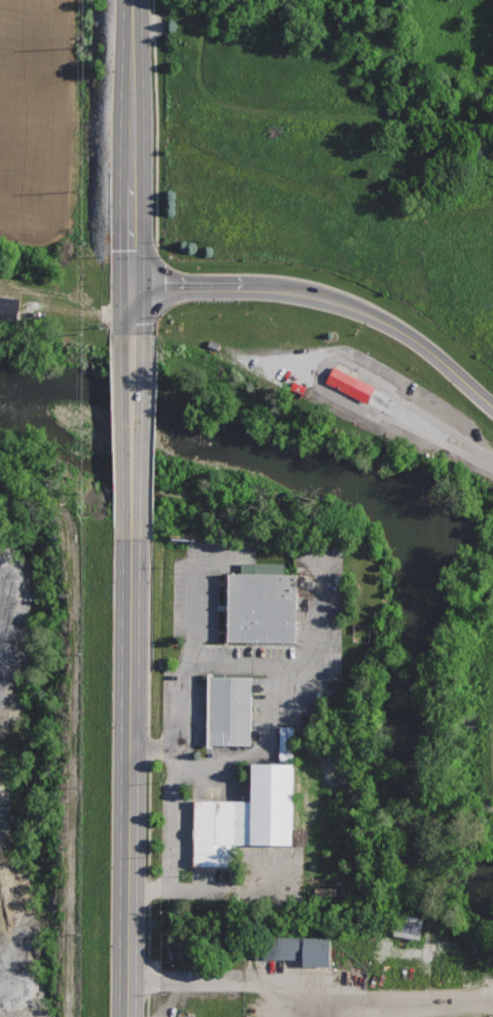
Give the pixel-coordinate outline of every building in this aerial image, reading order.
[(334,365),(326,381),(349,393),(357,376),(334,365)] [(298,573),(258,573),(224,572),(223,642),(297,643),(298,573)] [(252,676),(209,676),(209,743),(252,743),(252,676)] [(300,728),(283,727),(282,761),(299,761),(300,728)] [(251,762),(251,799),(193,798),(192,865),(236,866),(236,844),(304,845),(309,845),(309,828),(307,763),(251,762)] [(320,897),(341,898),(341,889),(320,888),(320,897)] [(194,934),(173,934),(173,944),(173,960),(194,960),(194,934)] [(331,938),(253,938),(253,957),(305,957),(305,963),(330,964),(331,938)]
